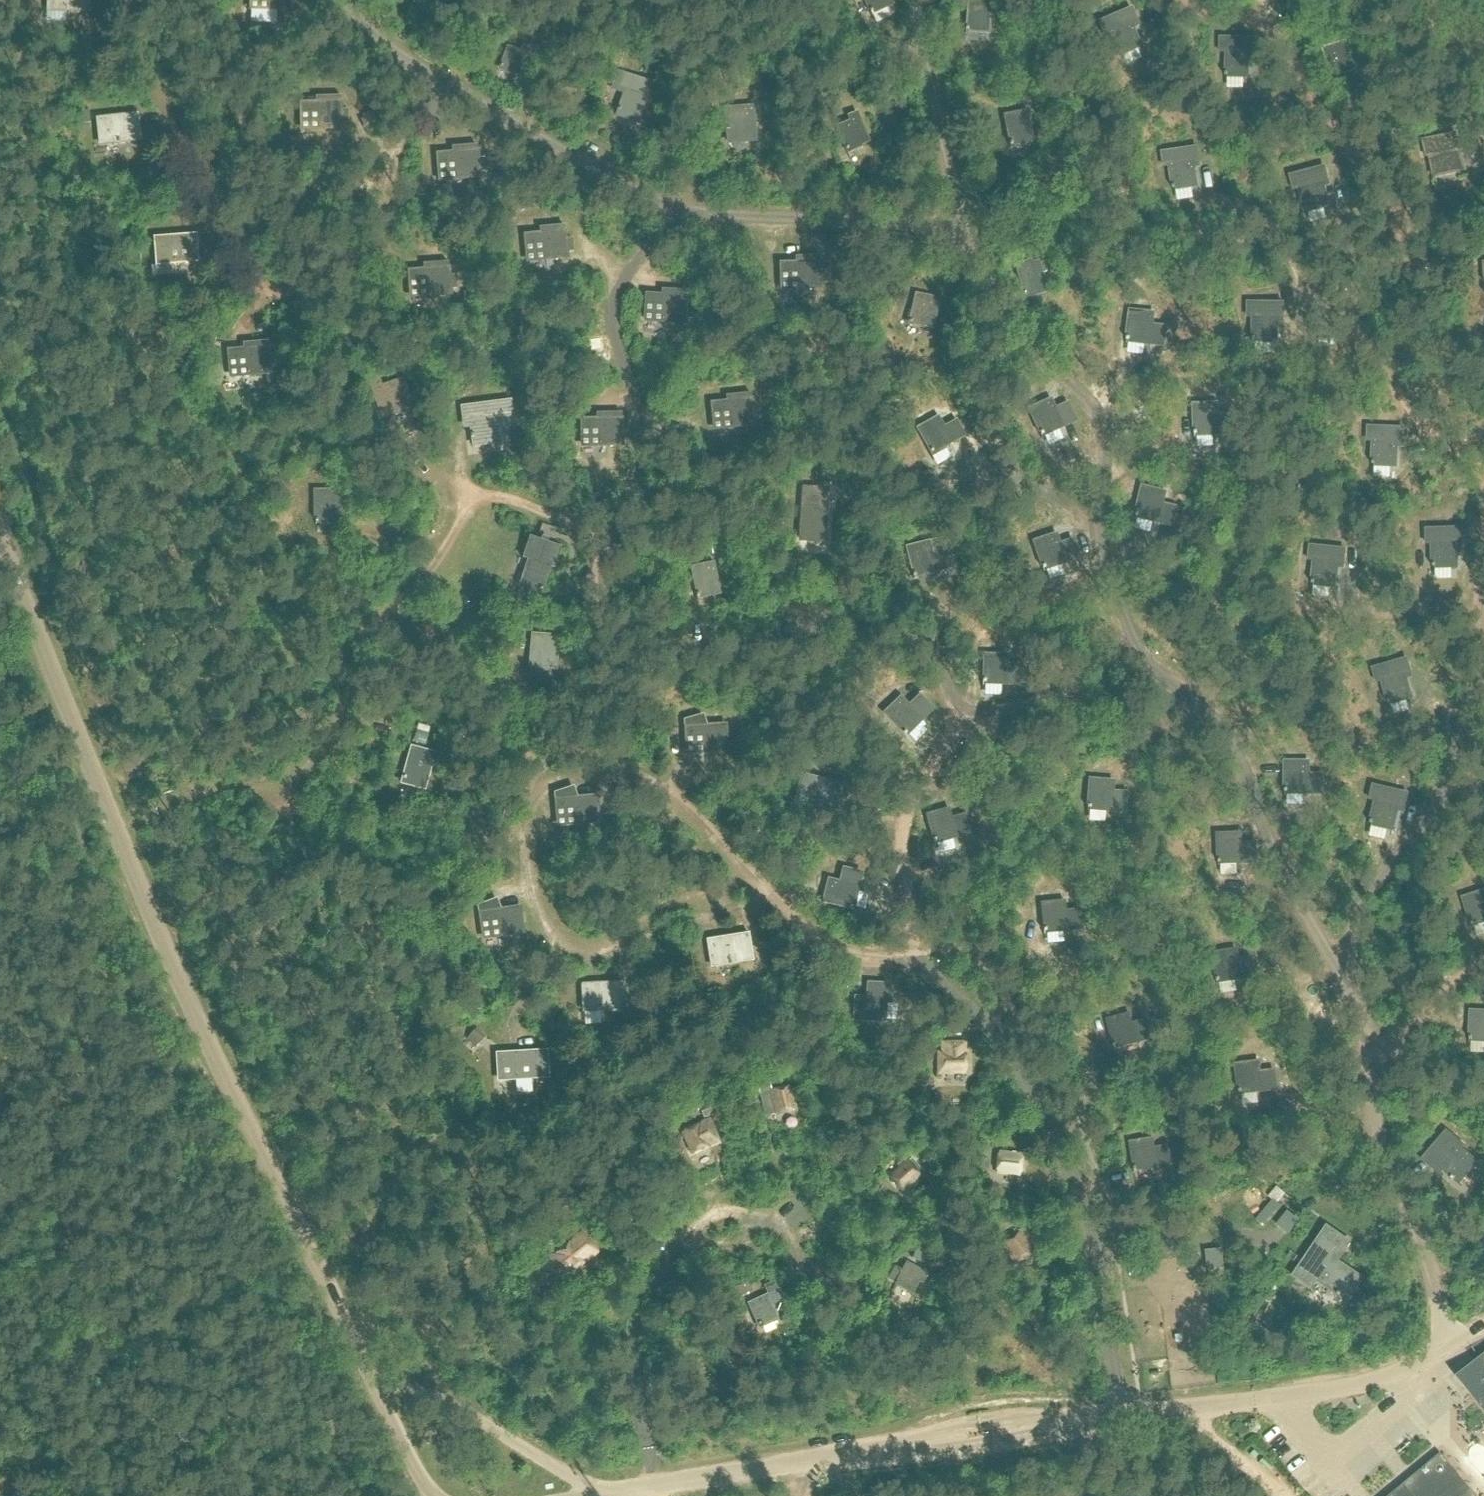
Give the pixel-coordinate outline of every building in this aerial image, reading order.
[(91,14),(91,0),(47,0),(47,13),(91,14)] [(294,13),(294,0),(250,0),(250,12),(294,13)] [(869,12),(870,15),(871,17),(874,16),(894,7),(891,0),(863,0),(869,12)] [(963,34),(988,36),(991,3),(966,0),(963,34)] [(1140,49),(1132,31),(1140,27),(1131,8),(1097,23),(1103,38),(1110,35),(1120,57),(1140,49)] [(881,39),(865,35),(863,43),(879,46),(881,39)] [(1225,54),(1225,74),(1228,74),(1228,80),(1250,80),(1250,60),(1256,60),(1257,39),(1220,38),(1220,54),(1225,54)] [(552,42),(542,44),(544,56),(554,54),(552,42)] [(1325,55),(1334,80),(1356,72),(1345,42),(1333,46),(1335,51),(1325,55)] [(499,71),(522,79),(532,49),(522,45),(520,51),(507,47),(499,71)] [(612,85),(624,89),(625,89),(617,114),(639,121),(640,121),(652,84),(617,72),(612,85)] [(766,79),(759,87),(770,95),(776,87),(766,79)] [(1022,92),(1023,100),(1035,99),(1034,90),(1022,92)] [(299,104),(300,133),(343,131),(343,125),(348,125),(348,111),(343,111),(343,102),(341,102),(340,98),(316,98),(316,104),(299,104)] [(724,109),(727,146),(757,143),(754,106),(724,109)] [(89,111),(79,112),(80,125),(82,124),(82,130),(91,129),(90,124),(89,111)] [(1003,116),(1009,149),(1033,144),(1027,111),(1003,116)] [(837,127),(847,153),(870,143),(858,113),(847,118),(849,122),(837,127)] [(96,119),(99,147),(143,142),(140,114),(96,119)] [(360,120),(366,131),(378,125),(372,114),(360,120)] [(1422,142),(1426,159),(1428,159),(1433,180),(1465,173),(1456,134),(1422,142)] [(481,179),(481,174),(486,173),(485,160),(480,160),(479,151),(477,151),(477,146),(451,148),(452,153),(436,154),(439,182),(481,179)] [(1197,189),(1194,167),(1201,166),(1199,148),(1162,153),(1164,169),(1169,168),(1172,190),(1197,189)] [(1331,208),(1326,188),(1331,187),(1326,166),(1289,176),(1294,192),(1299,191),(1305,215),(1331,208)] [(145,232),(152,221),(144,216),(137,227),(145,232)] [(569,259),(569,254),(574,254),(572,240),(567,240),(567,232),(565,232),(564,227),(539,229),(540,234),(524,236),(527,263),(569,259)] [(1064,234),(1052,237),(1056,248),(1067,245),(1064,234)] [(154,238),(156,267),(200,264),(198,235),(154,238)] [(823,290),(823,285),(828,284),(827,271),(823,271),(823,262),(820,262),(820,257),(795,258),(795,263),(779,263),(780,292),(823,290)] [(1014,266),(1022,295),(1025,294),(1027,300),(1048,294),(1042,274),(1047,273),(1044,263),(1039,264),(1039,262),(1032,264),(1031,261),(1014,266)] [(407,272),(409,301),(453,297),(452,291),(457,290),(456,277),(451,277),(450,268),(448,269),(448,264),(423,265),(423,271),(407,272)] [(687,325),(687,320),(692,320),(693,307),(688,306),(688,297),(686,297),(687,292),(661,291),(661,295),(645,295),(644,323),(687,325)] [(923,329),(933,331),(941,300),(917,294),(908,327),(922,331),(923,329)] [(875,308),(879,324),(895,321),(891,304),(875,308)] [(1278,345),(1279,324),(1279,304),(1248,304),(1248,319),(1252,319),(1252,339),(1256,339),(1256,345),(1278,345)] [(1127,345),(1129,345),(1153,347),(1165,349),(1168,327),(1156,325),(1155,325),(1156,313),(1131,310),(1127,345)] [(202,347),(212,351),(216,337),(207,334),(202,347)] [(227,351),(229,380),(273,376),(271,347),(227,351)] [(381,421),(391,418),(415,410),(405,379),(382,386),(380,379),(368,383),(381,421)] [(756,427),(756,422),(760,421),(759,408),(754,408),(753,399),(751,399),(751,395),(726,397),(726,402),(711,403),(713,431),(756,427)] [(1051,398),(1028,409),(1041,438),(1042,439),(1045,438),(1078,422),(1068,403),(1056,408),(1051,398)] [(464,429),(471,428),(472,444),(479,443),(509,439),(507,426),(514,425),(512,401),(461,407),(464,429)] [(1194,405),(1195,432),(1195,437),(1199,437),(1220,436),(1233,436),(1232,416),(1220,416),(1218,416),(1218,404),(1194,405)] [(624,447),(624,441),(629,441),(629,428),(624,428),(624,419),(622,419),(622,414),(597,414),(597,420),(580,420),(580,448),(624,447)] [(938,416),(915,429),(932,459),(946,451),(945,449),(966,438),(956,420),(944,427),(939,418),(938,416)] [(1404,450),(1406,429),(1369,427),(1368,443),(1373,443),(1371,468),(1397,469),(1398,449),(1404,450)] [(1143,486),(1135,518),(1160,524),(1174,527),(1179,508),(1164,504),(1167,492),(1143,486)] [(826,544),(827,511),(829,489),(803,488),(801,510),(799,543),(826,544)] [(314,492),(315,527),(342,525),(340,491),(314,492)] [(1464,547),(1463,529),(1426,530),(1427,546),(1432,546),(1433,568),(1456,568),(1456,547),(1464,547)] [(1042,571),(1065,564),(1080,559),(1074,539),(1059,544),(1056,535),(1033,542),(1042,571)] [(527,561),(519,588),(542,596),(551,569),(554,570),(561,549),(529,539),(522,559),(527,561)] [(914,579),(936,573),(952,569),(947,550),(932,554),(929,542),(906,548),(914,579)] [(1345,571),(1348,550),(1309,546),(1307,563),(1313,563),(1311,585),(1336,588),(1339,571),(1345,571)] [(689,567),(697,599),(720,594),(713,564),(689,567)] [(533,636),(530,669),(556,671),(558,652),(559,652),(567,653),(569,639),(559,638),(533,636)] [(1022,666),(1007,666),(1008,656),(983,656),(983,685),(982,687),(1021,688),(1022,666)] [(1414,697),(1408,677),(1413,675),(1408,659),(1372,670),(1377,685),(1381,683),(1388,705),(1414,697)] [(884,715),(906,738),(923,721),(934,711),(920,696),(910,706),(901,697),(884,714),(884,715)] [(684,727),(686,755),(729,753),(728,725),(684,727)] [(425,747),(429,735),(417,731),(416,731),(413,743),(425,747)] [(410,748),(403,777),(405,777),(404,782),(425,788),(431,766),(437,768),(440,755),(424,751),(423,752),(410,748)] [(1286,761),(1285,795),(1310,796),(1323,796),(1324,776),(1310,776),(1310,762),(1286,761)] [(794,803),(832,812),(838,784),(801,775),(794,803)] [(1090,780),(1087,811),(1112,813),(1126,815),(1128,793),(1114,792),(1115,782),(1090,780)] [(1405,813),(1409,793),(1373,786),(1370,800),(1375,801),(1369,827),(1394,833),(1398,812),(1405,813)] [(554,800),(557,828),(600,824),(597,796),(554,800)] [(926,816),(935,845),(936,844),(957,838),(971,833),(966,815),(953,819),(952,819),(950,809),(943,811),(926,816)] [(1218,834),(1218,839),(1219,865),(1219,866),(1222,866),(1258,865),(1257,844),(1244,844),(1243,835),(1243,834),(1243,833),(1231,834),(1218,834)] [(822,903),(849,910),(854,912),(855,908),(864,874),(843,868),(840,881),(839,883),(828,880),(822,903)] [(1469,921),(1471,926),(1472,929),(1474,928),(1483,925),(1483,892),(1473,895),(1463,898),(1469,921)] [(497,899),(477,907),(478,913),(483,942),(526,935),(521,906),(501,910),(497,899)] [(1008,932),(1032,930),(1029,899),(1005,901),(1008,932)] [(1066,901),(1041,903),(1043,934),(1046,934),(1082,932),(1080,910),(1066,911),(1066,901)] [(707,941),(711,969),(753,962),(749,934),(707,941)] [(1238,950),(1213,953),(1213,955),(1218,985),(1219,985),(1220,985),(1256,979),(1253,958),(1239,960),(1238,950)] [(780,980),(768,974),(763,983),(775,989),(780,980)] [(581,985),(582,1013),(626,1011),(625,983),(581,985)] [(854,997),(853,1022),(880,1024),(880,1021),(886,1021),(888,985),(867,984),(866,998),(854,997)] [(1469,1042),(1472,1042),(1472,1044),(1483,1044),(1483,1012),(1471,1012),(1469,1042)] [(1108,1020),(1108,1021),(1115,1049),(1115,1050),(1153,1041),(1148,1021),(1134,1024),(1131,1015),(1131,1014),(1108,1020)] [(476,1029),(466,1040),(475,1048),(485,1037),(476,1029)] [(941,1043),(941,1073),(967,1073),(967,1042),(941,1043)] [(497,1082),(540,1080),(549,1080),(548,1052),(539,1052),(496,1054),(497,1082)] [(1261,1063),(1235,1065),(1238,1096),(1278,1092),(1275,1071),(1262,1072),(1261,1063)] [(933,1080),(921,1080),(921,1081),(921,1089),(921,1090),(933,1090),(933,1080)] [(774,1095),(772,1086),(759,1089),(765,1119),(798,1112),(793,1091),(774,1095)] [(698,1107),(704,1120),(713,1115),(708,1103),(698,1107)] [(681,1134),(692,1156),(721,1141),(710,1119),(681,1134)] [(1444,1173),(1460,1187),(1480,1163),(1462,1147),(1465,1144),(1450,1131),(1424,1161),(1441,1175),(1444,1173)] [(1155,1138),(1130,1142),(1136,1172),(1136,1174),(1174,1167),(1171,1147),(1156,1148),(1155,1138)] [(998,1174),(1024,1176),(1026,1157),(1000,1154),(998,1174)] [(927,1164),(935,1173),(942,1167),(934,1157),(927,1164)] [(980,1160),(979,1175),(989,1176),(989,1160),(980,1160)] [(891,1176),(904,1193),(923,1178),(909,1161),(891,1176)] [(1363,1278),(1339,1261),(1350,1244),(1328,1228),(1295,1277),(1312,1289),(1319,1281),(1348,1300),(1359,1285),(1363,1278)] [(1003,1243),(1015,1265),(1031,1256),(1024,1242),(1029,1239),(1024,1229),(1017,1233),(1018,1235),(1003,1243)] [(581,1234),(543,1264),(559,1284),(597,1253),(581,1234)] [(918,1248),(912,1259),(920,1263),(926,1252),(918,1248)] [(906,1264),(895,1286),(912,1295),(919,1282),(922,1284),(927,1275),(906,1264)] [(747,1304),(758,1333),(779,1324),(772,1305),(782,1301),(774,1282),(764,1286),(768,1295),(747,1304)] [(735,1288),(739,1296),(751,1292),(748,1283),(735,1288)] [(558,1292),(543,1292),(542,1304),(557,1304),(558,1292)] [(1483,1410),(1483,1357),(1473,1366),(1458,1379),(1483,1410)] [(1392,1495),(1476,1495),(1441,1455),(1392,1495)]
